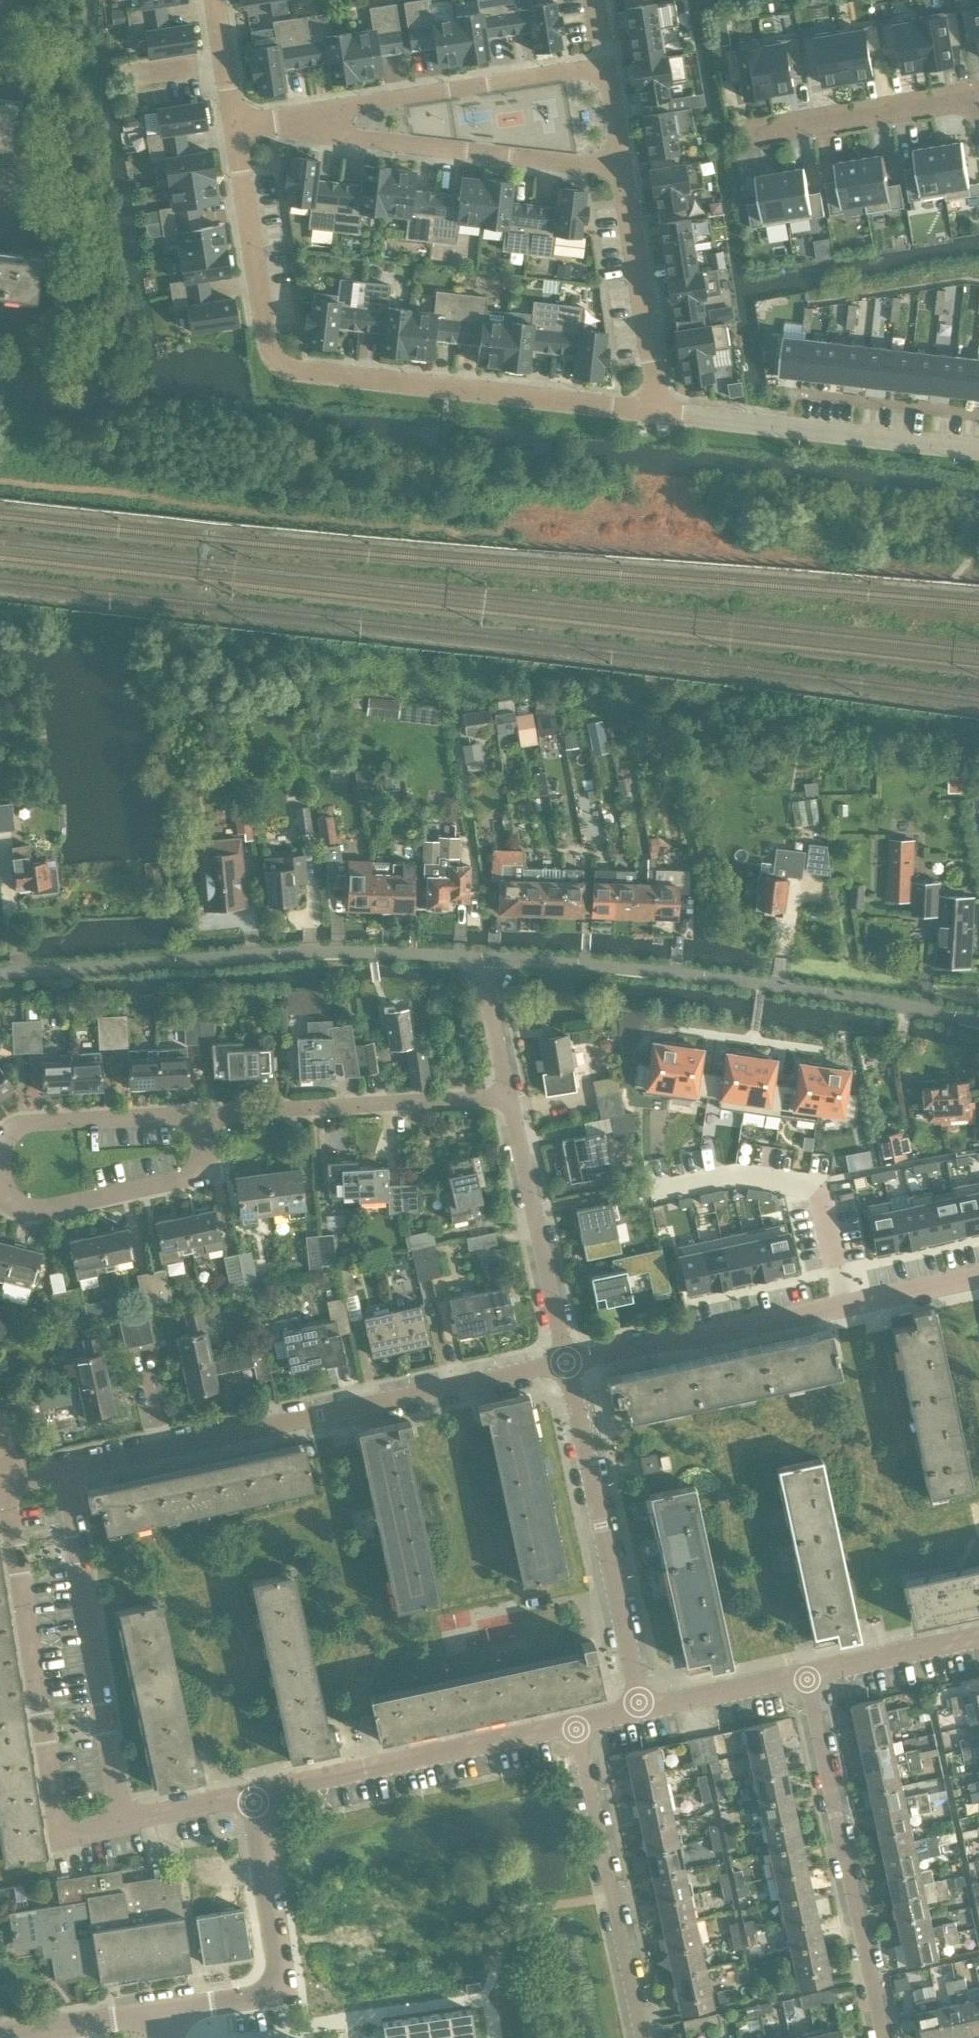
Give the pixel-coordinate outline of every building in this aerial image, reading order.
[(129,22),(159,17),(157,5),(187,0),(186,0),(139,0),(140,6),(126,8),(129,22)] [(456,17),(456,18),(453,18),(433,21),(431,7),(430,0),(424,0),(405,3),(405,2),(404,3),(411,51),(425,48),(425,47),(435,45),(438,65),(462,62),(462,63),(463,63),(456,17)] [(456,17),(463,63),(488,59),(485,37),(496,35),(496,37),(508,35),(503,0),(478,0),(480,13),(456,17)] [(508,35),(521,33),(521,32),(532,30),(535,52),(561,48),(558,32),(562,32),(560,17),(556,17),(554,2),(530,6),(529,0),(503,0),(508,35)] [(625,8),(634,62),(661,57),(657,29),(678,26),(674,0),(625,8)] [(288,13),(287,1),(271,3),(273,15),(288,13)] [(351,33),(350,33),(356,79),(357,79),(357,78),(381,74),(379,55),(389,53),(390,54),(403,52),(396,4),(395,4),(370,8),(373,30),(351,34),(351,33)] [(974,8),(974,9),(962,11),(966,35),(978,33),(978,38),(978,7),(974,8)] [(928,68),(953,64),(949,38),(960,36),(956,12),(945,14),(944,13),(920,17),(928,68)] [(323,14),(298,18),(305,66),(318,64),(318,62),(328,61),(332,82),(338,82),(338,83),(352,81),(351,79),(356,79),(350,33),(326,36),(323,14)] [(159,17),(129,22),(131,35),(145,33),(148,57),(194,50),(190,24),(161,29),(159,17)] [(883,24),(887,48),(899,46),(903,72),(927,68),(928,68),(920,17),(895,21),(895,22),(883,24)] [(252,48),(255,63),(251,64),(253,79),(257,78),(259,94),(285,90),(282,68),(292,66),(293,68),(305,66),(298,18),(273,22),(274,28),(251,32),(253,48),(252,48)] [(842,35),(841,35),(849,81),(873,76),(869,51),(881,49),(877,25),(865,27),(865,31),(842,35)] [(842,35),(841,30),(816,34),(816,35),(804,37),(808,61),(820,59),(824,85),(849,81),(841,35),(842,35)] [(786,39),(762,43),(761,43),(770,94),(771,94),(771,93),(794,90),(790,64),(802,62),(798,38),(786,40),(786,39)] [(770,94),(761,43),(762,43),(761,39),(736,43),(737,49),(725,51),(729,74),(741,72),(745,98),(770,94)] [(634,62),(631,62),(635,88),(638,87),(640,103),(642,116),(670,111),(668,99),(666,83),(686,80),(682,54),(661,57),(634,62)] [(128,94),(130,109),(140,107),(137,93),(128,94)] [(147,136),(149,149),(179,144),(177,132),(207,128),(202,102),(157,109),(161,133),(147,136)] [(11,148),(16,109),(0,108),(0,147),(11,148)] [(677,153),(676,149),(674,137),(676,136),(695,133),(691,108),(670,111),(642,116),(649,157),(658,156),(660,168),(678,165),(676,153),(677,153)] [(138,113),(122,116),(124,128),(140,125),(138,113)] [(938,145),(947,200),(978,195),(978,183),(969,184),(962,141),(938,145)] [(165,160),(169,183),(214,176),(210,151),(181,156),(179,144),(149,149),(151,162),(165,160)] [(938,145),(913,149),(918,176),(905,178),(909,201),(945,195),(946,200),(947,200),(938,145)] [(884,154),(859,158),(868,213),(904,207),(901,183),(889,185),(884,154)] [(309,228),(334,231),(339,183),(326,182),(326,183),(316,182),(318,160),(292,157),(290,172),(286,172),(285,187),(288,188),(287,203),(311,206),(309,228)] [(859,158),(835,162),(839,188),(827,190),(831,214),(843,212),(842,207),(866,203),(867,213),(868,213),(859,158)] [(660,168),(648,170),(652,195),(655,195),(657,211),(659,223),(687,218),(685,206),(683,190),(703,187),(699,161),(678,165),(660,168)] [(361,212),(385,214),(390,168),(365,165),(362,187),(352,186),(352,185),(339,183),(334,231),(359,234),(361,212)] [(805,167),(780,171),(789,221),(825,215),(821,191),(809,193),(805,167)] [(406,238),(431,241),(436,192),(424,191),(423,192),(413,191),(415,172),(391,169),(391,168),(390,168),(385,214),(386,214),(408,216),(406,238)] [(780,171),(756,175),(760,201),(748,203),(752,227),(789,221),(780,171)] [(159,209),(161,222),(191,218),(190,206),(217,201),(213,177),(214,177),(214,176),(169,183),(169,184),(170,184),(173,207),(159,209)] [(481,225),(482,225),(487,179),(486,179),(486,180),(462,177),(460,197),(449,195),(449,194),(436,192),(431,241),(456,244),(458,222),(481,224),(481,225)] [(503,250),(528,253),(533,205),(520,204),(520,205),(509,204),(512,182),(506,182),(506,180),(492,178),(492,180),(487,179),(482,225),(505,228),(503,250)] [(533,205),(528,253),(553,256),(555,234),(579,237),(581,221),(585,222),(587,206),(583,206),(585,191),(559,188),(556,210),(546,208),(546,207),(533,205)] [(687,218),(659,223),(668,277),(696,272),(691,244),(712,241),(708,215),(687,218)] [(180,256),(180,257),(226,250),(226,249),(225,249),(221,225),(193,229),(191,218),(161,222),(163,236),(177,233),(181,256),(180,256)] [(170,283),(172,296),(202,291),(200,279),(230,275),(229,269),(230,268),(228,255),(227,255),(226,250),(180,257),(184,281),(170,283)] [(36,302),(41,263),(0,258),(0,297),(36,302)] [(672,302),(674,318),(676,330),(704,326),(702,314),(700,298),(720,295),(716,269),(696,272),(668,277),(665,277),(669,303),(672,302)] [(347,328),(359,330),(365,282),(340,279),(337,302),(313,299),(311,314),(307,313),(305,329),(309,329),(308,345),(334,348),(336,326),(347,327),(347,328)] [(400,355),(405,356),(411,310),(387,307),(390,285),(365,282),(359,330),(372,331),(372,330),(383,331),(380,353),(386,354),(386,356),(400,357),(400,355)] [(938,290),(937,302),(945,303),(946,291),(938,290)] [(202,291),(172,296),(174,309),(188,307),(192,331),(226,326),(226,328),(240,326),(237,312),(235,312),(233,298),(204,303),(202,291)] [(443,340),(456,342),(462,294),(437,291),(434,313),(412,311),(412,310),(411,310),(405,356),(406,356),(406,355),(431,358),(433,338),(444,339),(443,340)] [(502,367),(508,321),(507,321),(507,322),(484,319),(487,297),(462,294),(456,342),(469,343),(469,342),(480,343),(478,363),(502,366),(502,367)] [(894,297),(892,309),(900,310),(902,298),(894,297)] [(541,351),(553,352),(559,304),(534,302),(532,313),(509,311),(508,321),(502,367),(527,370),(530,348),(541,349),(541,351)] [(937,302),(935,314),(943,315),(945,303),(937,302)] [(559,304),(553,352),(566,354),(566,352),(577,353),(574,375),(600,378),(602,363),(606,363),(608,348),(604,348),(606,332),(581,329),(584,307),(559,304)] [(850,305),(848,317),(856,318),(857,306),(850,305)] [(806,308),(804,320),(812,321),(814,309),(806,308)] [(892,309),(891,321),(899,322),(900,310),(892,309)] [(848,317),(847,329),(855,329),(856,318),(848,317)] [(804,320),(803,332),(811,332),(812,321),(804,320)] [(678,356),(680,356),(685,385),(713,381),(708,352),(729,348),(725,323),(704,326),(676,330),(674,331),(678,356)] [(784,337),(779,375),(802,378),(806,339),(784,337)] [(806,339),(802,378),(823,380),(828,342),(806,339)] [(828,342),(823,380),(845,383),(849,344),(828,342)] [(849,344),(845,383),(866,385),(871,347),(849,344)] [(871,347),(866,385),(888,388),(892,349),(871,347)] [(892,349),(888,388),(909,390),(913,352),(892,349)] [(913,352),(909,390),(930,393),(935,354),(913,352)] [(935,354),(930,393),(952,395),(956,356),(935,354)] [(956,356),(952,395),(973,398),(978,359),(956,356)] [(741,384),(727,386),(729,400),(743,398),(741,384)] [(495,714),(498,730),(518,727),(515,711),(495,714)] [(516,716),(521,742),(535,739),(530,714),(516,716)] [(792,802),(795,826),(820,823),(816,799),(792,802)] [(14,830),(11,803),(0,805),(0,832),(14,830)] [(425,909),(446,910),(447,901),(468,901),(469,865),(457,865),(457,837),(437,836),(437,843),(423,842),(422,875),(426,875),(425,909)] [(208,891),(210,910),(245,907),(240,839),(200,843),(204,891),(208,891)] [(975,898),(940,897),(941,883),(914,882),(915,841),(891,841),(889,898),(913,897),(913,916),(939,917),(937,967),(972,968),(975,898)] [(810,844),(806,871),(830,874),(827,846),(810,844)] [(345,907),(370,908),(371,861),(349,861),(341,861),(339,845),(324,848),(328,874),(334,874),(333,896),(345,896),(345,907)] [(13,859),(17,890),(32,889),(33,895),(58,892),(55,869),(46,869),(45,862),(32,863),(29,846),(12,848),(13,858),(13,859)] [(773,911),(772,915),(782,916),(787,876),(802,877),(805,852),(776,848),(775,864),(761,862),(754,915),(755,915),(756,909),(773,911)] [(304,855),(284,857),(264,859),(268,905),(296,902),(295,882),(306,881),(304,855)] [(381,911),(391,911),(392,863),(392,862),(371,861),(370,908),(381,908),(381,911)] [(634,917),(654,917),(655,872),(656,861),(648,861),(647,885),(636,884),(634,917)] [(392,863),(391,911),(401,911),(401,909),(413,909),(414,863),(392,863)] [(503,864),(501,912),(521,913),(522,881),(523,868),(523,864),(503,864)] [(521,913),(542,913),(543,868),(523,868),(521,913)] [(542,913),(562,914),(563,869),(543,868),(542,913)] [(563,869),(562,914),(583,914),(584,870),(563,869)] [(593,916),(614,916),(615,871),(594,871),(594,875),(593,916)] [(614,916),(634,917),(636,884),(636,872),(615,871),(614,916)] [(655,872),(654,917),(663,918),(663,921),(673,921),(673,918),(675,918),(676,893),(690,893),(690,873),(655,872)] [(269,1008),(271,1037),(284,1036),(283,1008),(269,1008)] [(391,1050),(406,1048),(412,1088),(430,1086),(425,1048),(413,1050),(407,1009),(385,1013),(391,1050)] [(211,1011),(197,1012),(199,1040),(213,1040),(211,1011)] [(199,1040),(197,1012),(183,1013),(184,1045),(199,1044),(199,1040)] [(113,1048),(112,1016),(98,1017),(99,1049),(113,1048)] [(126,1016),(112,1016),(113,1048),(127,1048),(126,1016)] [(40,1020),(26,1021),(27,1053),(41,1052),(40,1020)] [(27,1053),(26,1021),(12,1021),(13,1054),(27,1053)] [(330,1037),(295,1039),(298,1080),(333,1078),(332,1060),(339,1060),(342,1078),(359,1077),(350,1025),(330,1028),(330,1037)] [(545,1038),(541,1039),(546,1073),(544,1074),(547,1094),(575,1089),(572,1070),(573,1070),(572,1065),(576,1065),(574,1052),(570,1052),(567,1034),(555,1036),(554,1033),(545,1035),(545,1038)] [(637,1063),(634,1087),(646,1088),(645,1093),(670,1097),(678,1044),(663,1041),(662,1043),(653,1042),(650,1064),(637,1063)] [(227,1077),(243,1076),(244,1076),(242,1048),(242,1042),(211,1043),(213,1077),(227,1076),(227,1077)] [(372,1043),(355,1046),(360,1074),(377,1071),(372,1043)] [(678,1044),(670,1097),(695,1100),(696,1095),(707,1097),(711,1073),(699,1072),(702,1049),(693,1048),(693,1046),(678,1044)] [(167,1048),(156,1049),(158,1087),(188,1085),(186,1055),(186,1047),(167,1048)] [(244,1076),(243,1076),(243,1082),(274,1081),(272,1048),(259,1049),(259,1047),(242,1048),(244,1076)] [(158,1087),(156,1049),(144,1049),(127,1051),(129,1088),(158,1087)] [(99,1052),(70,1053),(72,1092),(101,1090),(100,1059),(99,1052)] [(711,1073),(707,1097),(719,1099),(718,1108),(743,1112),(751,1054),(736,1052),(736,1054),(726,1052),(723,1075),(711,1073)] [(72,1092),(70,1053),(60,1054),(61,1062),(41,1063),(43,1093),(72,1092)] [(751,1054),(743,1112),(779,1117),(784,1084),(772,1082),(775,1059),(766,1058),(766,1056),(751,1054)] [(784,1084),(779,1117),(817,1122),(818,1113),(817,1113),(824,1064),(809,1062),(809,1064),(799,1063),(796,1085),(784,1084)] [(824,1064),(817,1113),(818,1113),(854,1118),(858,1094),(846,1092),(849,1070),(839,1069),(839,1067),(824,1064)] [(13,1088),(0,1071),(0,1098),(13,1088)] [(950,1088),(925,1089),(926,1107),(931,1107),(932,1119),(943,1119),(943,1125),(976,1123),(975,1102),(971,1102),(970,1082),(950,1083),(950,1088)] [(620,1090),(596,1095),(601,1119),(625,1114),(620,1090)] [(609,1118),(613,1136),(637,1131),(633,1113),(609,1118)] [(561,1141),(570,1184),(614,1175),(604,1132),(561,1141)] [(901,1132),(876,1137),(882,1162),(906,1157),(901,1132)] [(445,1192),(485,1184),(479,1154),(447,1161),(449,1175),(448,1175),(452,1190),(445,1192)] [(967,1156),(955,1158),(957,1166),(969,1164),(967,1156)] [(357,1160),(357,1161),(359,1202),(388,1200),(389,1214),(403,1213),(402,1185),(388,1186),(387,1167),(373,1167),(373,1166),(357,1167),(357,1160)] [(358,1202),(359,1202),(357,1161),(326,1162),(327,1167),(324,1167),(325,1187),(328,1186),(328,1195),(342,1195),(342,1196),(358,1195),(358,1202)] [(937,1162),(925,1164),(926,1172),(938,1170),(937,1162)] [(925,1164),(913,1166),(914,1174),(926,1172),(925,1164)] [(297,1169),(267,1173),(272,1211),(287,1209),(288,1217),(303,1215),(297,1169)] [(894,1169),(882,1172),(884,1180),(896,1177),(894,1169)] [(882,1172),(870,1174),(872,1183),(884,1180),(882,1172)] [(272,1211),(267,1173),(236,1177),(242,1223),(257,1221),(256,1213),(272,1211)] [(951,1187),(952,1192),(953,1192),(962,1234),(978,1230),(978,1212),(973,1182),(951,1187)] [(617,1189),(620,1202),(650,1195),(648,1183),(617,1189)] [(402,1185),(403,1213),(417,1212),(416,1184),(402,1185)] [(485,1184),(445,1192),(452,1222),(484,1215),(481,1201),(482,1201),(479,1186),(486,1184),(485,1184)] [(748,1189),(746,1198),(758,1199),(760,1191),(748,1189)] [(723,1190),(711,1193),(713,1201),(725,1199),(723,1190)] [(760,1191),(758,1199),(770,1201),(771,1193),(760,1191)] [(931,1191),(908,1196),(910,1206),(911,1206),(919,1243),(940,1238),(931,1196),(932,1196),(931,1191)] [(932,1196),(931,1196),(940,1238),(962,1234),(953,1192),(952,1192),(932,1196)] [(711,1193),(700,1195),(701,1204),(713,1201),(711,1193)] [(690,1197),(678,1200),(680,1208),(692,1206),(690,1197)] [(889,1200),(866,1205),(876,1252),(898,1248),(890,1210),(891,1210),(889,1200)] [(600,1204),(575,1209),(586,1259),(621,1252),(611,1201),(603,1203),(602,1202),(600,1202),(600,1204)] [(891,1210),(890,1210),(898,1248),(919,1243),(911,1206),(910,1206),(891,1210)] [(212,1208),(183,1214),(192,1252),(202,1249),(205,1248),(206,1251),(224,1247),(222,1236),(219,1236),(212,1208)] [(192,1252),(183,1214),(155,1221),(161,1249),(158,1249),(160,1261),(179,1257),(178,1255),(192,1252)] [(785,1223),(763,1228),(773,1274),(795,1270),(785,1223)] [(127,1227),(98,1233),(106,1270),(116,1268),(114,1261),(133,1256),(127,1227)] [(763,1228),(742,1232),(752,1279),(773,1274),(763,1228)] [(411,1250),(423,1247),(434,1245),(436,1244),(433,1230),(405,1236),(408,1250),(411,1250)] [(466,1238),(468,1250),(496,1244),(494,1232),(466,1238)] [(742,1232),(721,1237),(731,1283),(752,1279),(742,1232)] [(106,1270),(98,1233),(69,1240),(78,1279),(96,1275),(96,1272),(106,1270)] [(322,1267),(336,1266),(333,1234),(319,1235),(322,1267)] [(322,1269),(322,1267),(319,1235),(305,1237),(308,1271),(322,1269)] [(721,1237),(700,1241),(710,1288),(731,1283),(721,1237)] [(2,1281),(12,1244),(0,1241),(0,1281),(2,1281)] [(700,1241),(678,1246),(688,1293),(710,1288),(700,1241)] [(0,1292),(0,1298),(25,1304),(30,1288),(32,1281),(33,1281),(40,1251),(12,1244),(2,1281),(3,1281),(0,1292)] [(441,1276),(434,1245),(423,1247),(430,1279),(441,1276)] [(423,1247),(411,1250),(418,1282),(430,1279),(423,1247)] [(612,1271),(589,1275),(595,1307),(598,1306),(613,1303),(632,1299),(669,1291),(668,1284),(660,1248),(610,1259),(612,1271)] [(250,1251),(237,1253),(244,1285),(257,1282),(250,1251)] [(244,1285),(237,1253),(223,1257),(229,1288),(244,1285)] [(349,1263),(337,1266),(343,1297),(356,1295),(349,1263)] [(165,1269),(151,1272),(158,1303),(172,1300),(165,1269)] [(158,1303),(151,1272),(137,1275),(144,1306),(158,1303)] [(79,1287),(65,1290),(72,1322),(86,1319),(79,1287)] [(506,1287),(478,1293),(486,1331),(514,1325),(506,1287)] [(72,1322),(65,1290),(51,1293),(58,1325),(72,1322)] [(486,1331),(478,1293),(449,1299),(457,1338),(486,1331)] [(420,1305),(391,1311),(400,1350),(428,1344),(420,1305)] [(923,1472),(928,1496),(972,1487),(971,1481),(970,1476),(964,1478),(934,1336),(930,1322),(936,1321),(934,1307),(911,1312),(914,1324),(892,1328),(923,1472)] [(146,1310),(132,1313),(139,1345),(153,1342),(146,1310)] [(400,1350),(391,1311),(363,1317),(371,1356),(400,1350)] [(139,1345),(132,1313),(118,1316),(125,1348),(139,1345)] [(175,1338),(182,1367),(219,1359),(217,1349),(209,1351),(200,1313),(183,1317),(184,1319),(185,1319),(188,1335),(175,1338)] [(336,1321),(281,1333),(290,1372),(323,1364),(324,1366),(344,1362),(336,1321)] [(605,1378),(611,1403),(622,1400),(627,1420),(692,1406),(762,1391),(840,1374),(830,1329),(829,1330),(831,1336),(620,1381),(618,1375),(605,1378)] [(71,1380),(73,1391),(110,1383),(103,1356),(109,1354),(105,1336),(83,1340),(87,1357),(74,1360),(78,1379),(71,1380)] [(219,1359),(182,1367),(188,1396),(219,1389),(217,1377),(255,1369),(258,1381),(271,1378),(265,1349),(219,1359)] [(27,1401),(33,1429),(47,1427),(44,1410),(76,1403),(76,1400),(83,1399),(87,1418),(116,1411),(110,1383),(73,1391),(27,1401)] [(530,1395),(478,1406),(480,1419),(493,1416),(528,1581),(522,1583),(522,1584),(567,1574),(566,1570),(568,1570),(565,1553),(563,1554),(559,1537),(561,1536),(558,1520),(556,1521),(552,1503),(554,1503),(551,1488),(549,1488),(530,1395)] [(412,1431),(409,1420),(358,1431),(378,1524),(376,1524),(379,1540),(381,1539),(385,1556),(383,1557),(387,1573),(389,1572),(392,1590),(390,1590),(394,1606),(396,1606),(397,1609),(442,1600),(441,1599),(436,1600),(400,1434),(412,1431)] [(98,1487),(86,1490),(90,1507),(100,1505),(106,1530),(313,1486),(304,1443),(303,1443),(304,1449),(99,1493),(98,1487)] [(640,1457),(644,1473),(658,1469),(654,1454),(640,1457)] [(668,1455),(660,1457),(662,1469),(671,1467),(668,1455)] [(812,1636),(834,1631),(837,1643),(859,1638),(856,1625),(850,1626),(833,1544),(815,1461),(821,1459),(820,1458),(808,1461),(776,1468),(800,1580),(806,1607),(812,1636)] [(687,1488),(693,1487),(693,1486),(649,1495),(683,1652),(685,1663),(707,1658),(710,1670),(732,1665),(729,1652),(723,1653),(687,1488)] [(9,1859),(46,1854),(0,1549),(0,1803),(9,1859)] [(918,1625),(978,1612),(978,1572),(910,1587),(909,1581),(908,1581),(918,1625)] [(294,1573),(251,1582),(290,1760),(338,1750),(333,1726),(323,1728),(289,1575),(295,1574),(294,1573)] [(119,1610),(157,1789),(205,1778),(200,1755),(190,1757),(157,1604),(162,1603),(162,1601),(119,1610)] [(582,1644),(584,1656),(373,1702),(372,1696),(370,1697),(380,1742),(605,1693),(593,1641),(582,1644)] [(971,1679),(975,1701),(978,1700),(978,1677),(971,1679)] [(964,1693),(951,1696),(953,1705),(966,1703),(964,1693)] [(884,1698),(853,1704),(858,1727),(889,1720),(899,1718),(911,1715),(909,1706),(887,1710),(884,1698)] [(966,1703),(968,1712),(970,1721),(970,1725),(978,1723),(978,1700),(975,1701),(966,1703)] [(966,1703),(953,1705),(955,1715),(968,1712),(966,1703)] [(889,1720),(858,1727),(862,1748),(894,1741),(891,1729),(901,1727),(913,1724),(911,1715),(899,1718),(889,1720)] [(743,1728),(749,1753),(780,1746),(775,1721),(743,1728)] [(712,1735),(700,1737),(706,1762),(718,1760),(712,1735)] [(961,1739),(963,1749),(978,1746),(978,1736),(961,1739)] [(706,1762),(700,1737),(688,1740),(694,1765),(706,1762)] [(894,1741),(862,1748),(867,1770),(898,1763),(908,1761),(920,1758),(918,1749),(896,1753),(894,1741)] [(626,1753),(631,1778),(663,1772),(657,1746),(626,1753)] [(749,1753),(754,1778),(785,1771),(780,1746),(749,1753)] [(963,1749),(965,1758),(978,1755),(978,1746),(963,1749)] [(920,1758),(908,1761),(910,1771),(923,1768),(920,1758)] [(898,1763),(867,1770),(872,1791),(903,1785),(898,1763)] [(754,1778),(759,1802),(790,1795),(785,1771),(754,1778)] [(631,1778),(636,1803),(668,1796),(663,1772),(631,1778)] [(711,1774),(714,1787),(723,1785),(720,1772),(711,1774)] [(697,1777),(700,1790),(708,1788),(706,1775),(697,1777)] [(970,1783),(972,1792),(978,1791),(978,1781),(970,1783)] [(723,1785),(714,1787),(717,1799),(725,1797),(723,1785)] [(903,1785),(872,1791),(876,1813),(908,1806),(917,1804),(930,1801),(928,1792),(915,1795),(906,1797),(903,1785)] [(708,1788),(700,1790),(702,1802),(711,1800),(708,1788)] [(759,1802),(764,1827),(796,1820),(790,1795),(759,1802)] [(636,1803),(642,1827),(673,1821),(668,1796),(636,1803)] [(930,1801),(917,1804),(919,1814),(932,1811),(930,1801)] [(908,1806),(876,1813),(881,1835),(912,1828),(908,1806)] [(764,1827),(770,1852),(801,1845),(796,1820),(764,1827)] [(642,1827),(647,1852),(678,1845),(673,1821),(642,1827)] [(722,1823),(725,1836),(733,1834),(730,1822),(722,1823)] [(707,1827),(710,1839),(719,1837),(716,1825),(707,1827)] [(912,1828),(881,1835),(886,1856),(939,1845),(937,1836),(915,1840),(912,1828)] [(733,1834),(725,1836),(727,1848),(736,1846),(733,1834)] [(719,1837),(710,1839),(713,1851),(721,1849),(719,1837)] [(647,1852),(652,1877),(683,1870),(678,1845),(647,1852)] [(770,1852),(775,1876),(806,1869),(801,1845),(770,1852)] [(939,1845),(886,1856),(890,1878),(921,1871),(919,1859),(941,1854),(939,1845)] [(16,1945),(42,1942),(44,1953),(51,1952),(55,1978),(99,1971),(100,1978),(184,1965),(182,1950),(189,1949),(177,1874),(123,1882),(121,1869),(56,1879),(60,1904),(11,1912),(16,1945)] [(775,1876),(780,1901),(811,1894),(806,1869),(775,1876)] [(921,1871),(890,1878),(895,1900),(926,1893),(935,1891),(948,1888),(946,1878),(934,1881),(931,1869),(921,1871)] [(652,1877),(657,1901),(689,1895),(683,1870),(652,1877)] [(732,1872),(735,1885),(744,1883),(741,1871),(732,1872)] [(718,1875),(721,1888),(729,1886),(726,1874),(718,1875)] [(744,1883),(735,1885),(738,1897),(746,1896),(744,1883)] [(729,1886),(721,1888),(723,1900),(732,1899),(729,1886)] [(948,1888),(935,1891),(937,1900),(950,1897),(948,1888)] [(926,1893),(895,1900),(899,1921),(931,1914),(928,1902),(937,1900),(935,1891),(926,1893)] [(780,1901),(785,1925),(817,1919),(811,1894),(780,1901)] [(657,1901),(663,1926),(694,1919),(689,1895),(657,1901)] [(250,1956),(243,1908),(196,1916),(203,1963),(250,1956)] [(931,1914),(899,1921),(904,1943),(935,1936),(944,1934),(957,1931),(955,1921),(933,1926),(931,1914)] [(663,1926),(668,1951),(699,1944),(694,1919),(663,1926)] [(785,1925),(791,1950),(822,1943),(817,1919),(785,1925)] [(743,1922),(746,1935),(754,1933),(751,1920),(743,1922)] [(728,1925),(731,1938),(740,1936),(737,1923),(728,1925)] [(957,1931),(944,1934),(946,1943),(959,1941),(957,1931)] [(754,1933),(746,1935),(748,1947),(757,1945),(754,1933)] [(740,1936),(731,1938),(734,1950),(742,1948),(740,1936)] [(935,1936),(904,1943),(909,1965),(940,1958),(935,1936)] [(822,1943),(791,1950),(799,1989),(830,1982),(822,1943)] [(668,1951),(673,1975),(704,1969),(699,1944),(668,1951)] [(704,1969),(673,1975),(681,2014),(713,2007),(704,1969)] [(967,2034),(978,2032),(978,1999),(970,2001),(965,1979),(956,1981),(959,1993),(961,2003),(967,2034)] [(956,1981),(946,1983),(949,1995),(959,1993),(956,1981)] [(480,1982),(466,1984),(467,1994),(482,1992),(480,1982)] [(924,2037),(946,2037),(937,1998),(925,2000),(923,1988),(914,1990),(924,2037)] [(832,1989),(807,1995),(809,2007),(834,2001),(832,1989)] [(809,2007),(807,1995),(798,1996),(801,2008),(809,2007)] [(770,2002),(757,2005),(759,2014),(772,2011),(770,2002)] [(939,2007),(946,2037),(949,2037),(967,2034),(961,2003),(951,2005),(939,2007)] [(759,2014),(757,2005),(745,2008),(747,2016),(759,2014)] [(448,2013),(452,2037),(475,2037),(471,2009),(448,2013)] [(426,2016),(430,2037),(452,2037),(448,2013),(426,2016)] [(717,2014),(708,2016),(711,2028),(719,2026),(717,2014)] [(405,2019),(407,2037),(430,2037),(426,2016),(405,2019)] [(711,2028),(708,2016),(683,2021),(686,2033),(711,2028)] [(382,2022),(384,2037),(407,2037),(405,2019),(382,2022)] [(815,2034),(816,2037),(842,2037),(840,2029),(815,2034)]
